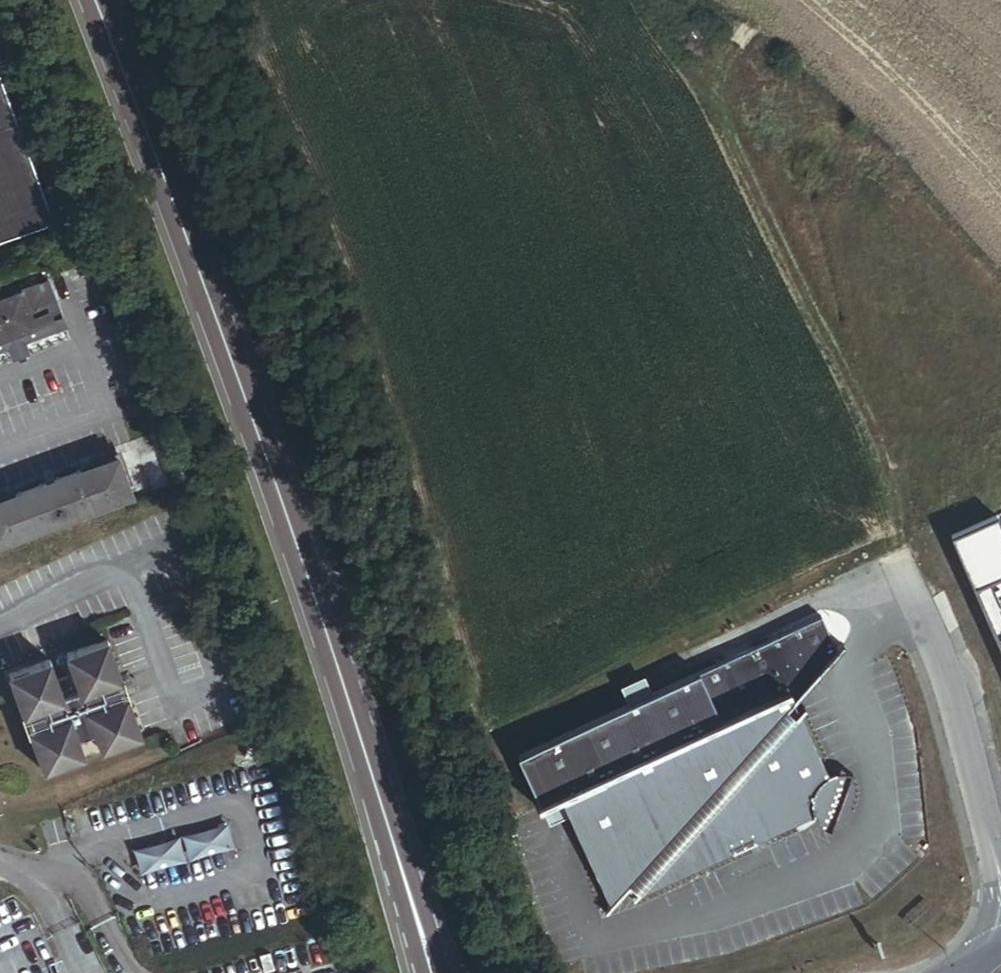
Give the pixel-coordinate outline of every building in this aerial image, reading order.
[(42,226),(44,232),(54,229),(0,85),(0,243),(42,226)] [(42,327),(51,324),(37,287),(0,301),(0,353),(7,351),(9,357),(24,351),(22,345),(45,336),(42,327)] [(132,501),(117,459),(0,501),(0,549),(132,501)] [(998,514),(951,535),(1000,650),(1000,520),(998,514)] [(838,625),(731,672),(752,718),(815,690),(824,686),(850,654),(838,625)] [(140,746),(125,702),(121,704),(116,690),(121,688),(106,646),(65,660),(72,680),(55,686),(48,665),(7,680),(21,723),(26,721),(31,735),(26,737),(42,780),(83,765),(76,745),(92,740),(100,760),(140,746)] [(546,807),(563,800),(613,915),(836,818),(854,778),(815,690),(752,718),(731,672),(527,762),(546,807)] [(137,698),(133,684),(121,688),(116,690),(121,704),(125,702),(137,698)] [(140,873),(236,856),(232,831),(135,848),(140,873)]
